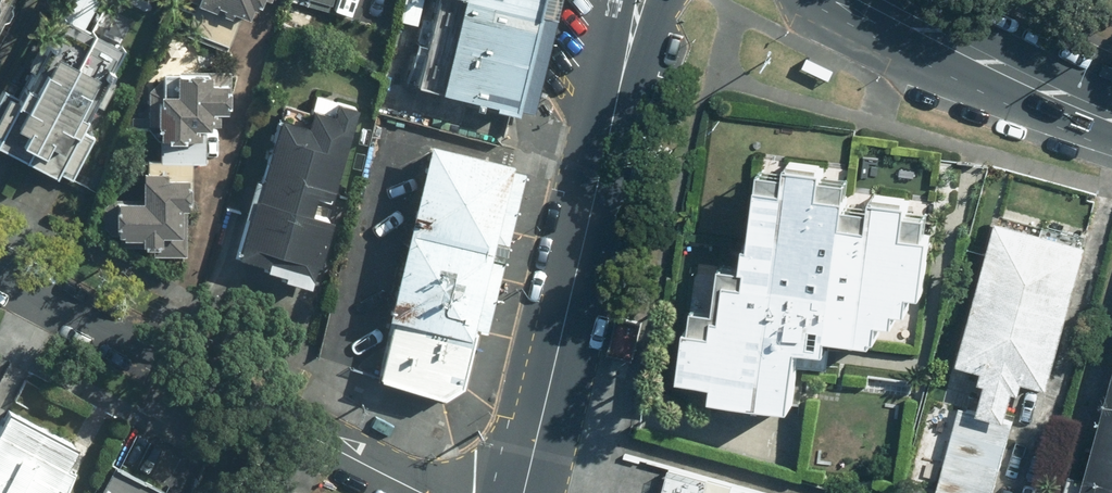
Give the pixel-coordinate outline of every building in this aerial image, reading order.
[(185,5),(191,7),(244,25),(247,13),(252,14),(257,0),(186,0),(185,5)] [(434,97),(509,118),(538,0),(452,0),(455,1),(434,97)] [(88,84),(66,73),(69,67),(46,55),(36,75),(26,70),(18,85),(7,79),(0,92),(0,157),(52,183),(64,189),(89,139),(77,133),(99,90),(88,84)] [(164,66),(140,88),(136,153),(159,154),(158,163),(145,162),(144,176),(134,175),(133,203),(105,201),(99,209),(98,228),(104,237),(116,238),(115,250),(152,252),(151,259),(185,262),(192,167),(206,168),(208,141),(223,142),(224,127),(231,127),(235,69),(164,66)] [(307,286),(327,224),(303,216),(309,199),(326,204),(357,112),(330,103),(324,121),(302,114),(296,131),(275,124),(231,254),(262,264),(258,275),(305,291),(307,286)] [(369,383),(438,399),(456,386),(504,170),(424,151),(369,383)] [(922,297),(927,238),(922,238),(924,216),(906,214),(907,206),(868,203),(867,211),(846,209),(849,181),(821,179),(821,174),(758,168),(751,247),(743,246),(741,269),(716,266),(712,312),(691,311),(689,335),(680,334),(676,382),(710,385),(708,400),(757,404),(790,407),(796,349),(828,352),(829,339),(876,343),(878,322),(895,323),(896,314),(909,315),(911,296),(922,297)] [(1013,419),(1002,416),(1008,393),(1015,395),(1018,384),(1045,391),(1084,243),(986,218),(947,366),(980,374),(970,412),(957,408),(935,492),(993,492),(1013,419)] [(1076,492),(1111,492),(1111,362),(1076,492)] [(75,474),(58,466),(67,449),(0,415),(0,492),(65,492),(75,474)] [(162,491),(107,464),(93,492),(161,492),(162,491)] [(708,492),(765,492),(711,479),(708,492)]
